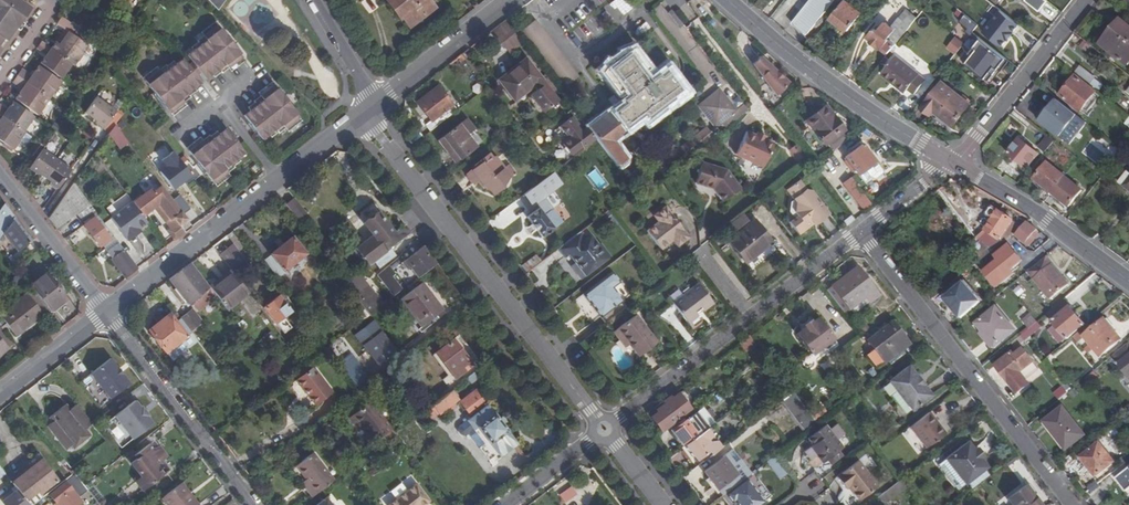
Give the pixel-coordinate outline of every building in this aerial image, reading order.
[(2,38),(6,41),(16,28),(17,29),(31,8),(20,0),(0,0),(0,42),(2,38)] [(218,10),(225,0),(208,0),(218,10)] [(400,18),(402,16),(410,26),(434,7),(429,0),(386,0),(400,18)] [(772,0),(759,0),(755,5),(762,11),(772,0)] [(793,23),(807,34),(834,0),(810,0),(793,23)] [(845,0),(831,17),(848,30),(862,13),(854,7),(845,0)] [(1013,19),(994,4),(985,16),(1005,31),(1008,27),(1007,26),(1013,19)] [(878,25),(868,37),(888,53),(909,27),(917,17),(907,9),(892,27),(886,22),(881,28),(878,25)] [(973,31),(978,24),(966,14),(960,21),(973,31)] [(68,32),(59,44),(56,42),(51,49),(72,63),(74,65),(84,52),(81,50),(86,43),(80,39),(84,35),(78,31),(79,29),(61,16),(56,23),(68,32)] [(985,16),(978,25),(997,39),(1002,33),(1003,34),(1005,31),(985,16)] [(214,20),(201,31),(204,34),(217,24),(214,20)] [(1120,20),(1101,43),(1128,65),(1128,63),(1128,27),(1120,20)] [(193,49),(186,55),(205,79),(212,74),(214,77),(221,72),(222,73),(228,68),(242,57),(217,24),(204,34),(207,39),(200,44),(193,49)] [(518,38),(511,30),(497,41),(504,49),(518,38)] [(197,41),(200,44),(207,39),(204,34),(197,40),(197,41)] [(1007,59),(977,35),(961,57),(989,79),(994,72),(993,72),(997,68),(999,69),(1007,59)] [(955,36),(947,47),(956,53),(964,43),(955,36)] [(191,46),(193,49),(200,44),(197,41),(191,46)] [(1084,41),(1080,46),(1086,51),(1090,46),(1084,41)] [(51,49),(41,42),(37,48),(46,55),(48,56),(46,59),(44,58),(40,63),(61,78),(72,63),(51,49)] [(596,140),(616,167),(622,163),(622,157),(611,142),(638,121),(641,125),(682,94),(662,68),(646,81),(638,72),(642,69),(627,50),(595,74),(611,93),(615,90),(622,99),(586,128),(596,140)] [(89,55),(84,52),(74,65),(81,70),(89,58),(89,55)] [(926,79),(896,55),(881,74),(905,92),(908,89),(914,94),(926,79)] [(228,68),(231,71),(245,60),(242,57),(228,68)] [(194,87),(201,82),(182,58),(175,63),(168,69),(162,74),(158,69),(145,80),(170,113),(184,102),(191,97),(190,95),(196,90),(194,87)] [(751,66),(769,88),(781,78),(757,58),(751,66)] [(166,65),(168,69),(175,63),(173,60),(166,65)] [(526,61),(500,81),(516,102),(542,81),(526,61)] [(158,69),(162,74),(168,69),(166,65),(165,64),(158,69)] [(22,69),(17,75),(49,98),(61,81),(39,65),(34,73),(35,74),(33,77),(32,75),(22,69)] [(1095,77),(1080,65),(1075,72),(1089,84),(1095,77)] [(142,76),(145,80),(158,69),(155,66),(142,76)] [(20,92),(15,99),(37,115),(49,98),(17,75),(12,82),(22,89),(24,90),(22,93),(20,92)] [(1076,76),(1061,95),(1081,111),(1096,91),(1076,76)] [(781,78),(769,88),(776,96),(787,83),(781,78)] [(1098,91),(1102,85),(1095,80),(1091,85),(1098,91)] [(258,92),(260,95),(274,85),(272,81),(258,92)] [(970,104),(942,81),(922,107),(931,114),(934,111),(953,126),(970,104)] [(540,91),(531,98),(545,114),(558,104),(542,83),(537,87),(540,91)] [(248,107),(250,110),(244,115),(262,139),(269,134),(276,129),(283,123),(286,128),(300,117),(274,85),(260,95),(254,101),(255,102),(248,107)] [(426,127),(430,132),(458,111),(439,87),(417,104),(432,122),(426,127)] [(101,90),(96,96),(122,116),(127,109),(101,90)] [(714,91),(693,108),(718,138),(741,119),(733,109),(730,112),(714,91)] [(122,116),(96,96),(85,112),(96,120),(94,122),(110,133),(115,125),(122,116)] [(1040,121),(1060,136),(1077,115),(1057,100),(1040,121)] [(24,131),(34,116),(13,101),(9,107),(11,108),(9,111),(7,110),(0,104),(0,114),(24,131)] [(172,116),(186,105),(184,102),(170,113),(172,116)] [(825,108),(807,120),(825,145),(844,131),(836,118),(833,120),(825,108)] [(13,149),(25,132),(24,131),(0,114),(0,139),(13,149)] [(302,121),(300,117),(286,128),(289,131),(302,121)] [(583,147),(585,149),(596,140),(586,128),(581,132),(570,118),(558,127),(565,136),(567,134),(570,138),(562,145),(571,156),(583,147)] [(455,163),(476,147),(466,135),(472,130),(465,120),(438,142),(455,163)] [(286,128),(283,123),(276,129),(278,132),(279,133),(286,128)] [(96,152),(110,171),(136,151),(115,125),(110,133),(96,152)] [(245,153),(226,129),(219,134),(217,131),(210,136),(209,135),(203,140),(189,151),(214,183),(227,173),(224,168),(231,163),(238,158),(245,153)] [(269,134),(272,137),(278,132),(276,129),(269,134)] [(687,161),(713,142),(706,132),(680,152),(687,161)] [(764,140),(756,137),(747,133),(737,155),(764,168),(774,144),(764,140)] [(1046,152),(1055,140),(1048,135),(1039,146),(1046,152)] [(186,147),(189,151),(203,140),(200,136),(186,147)] [(1039,153),(1020,138),(1008,153),(1027,168),(1039,153)] [(799,148),(796,144),(787,150),(791,154),(799,148)] [(861,145),(844,158),(865,186),(882,173),(861,145)] [(799,148),(791,154),(799,165),(807,158),(799,148)] [(29,168),(37,174),(39,173),(42,175),(44,173),(46,174),(49,176),(47,178),(51,182),(50,183),(58,188),(71,170),(42,149),(29,168)] [(161,159),(166,166),(159,172),(174,189),(193,174),(174,150),(161,159)] [(1110,164),(1099,154),(1090,166),(1101,175),(1110,164)] [(488,156),(474,167),(476,169),(467,176),(473,184),(479,180),(487,191),(488,189),(492,195),(501,188),(499,186),(507,179),(502,173),(504,172),(496,160),(493,163),(488,156)] [(240,161),(238,158),(231,163),(234,167),(240,161)] [(1065,176),(1047,162),(1034,178),(1051,192),(1065,176)] [(224,168),(227,173),(234,168),(234,167),(231,163),(224,168)] [(701,164),(695,184),(713,190),(724,203),(740,191),(726,172),(701,164)] [(588,174),(599,190),(607,184),(596,168),(588,174)] [(214,183),(217,187),(230,177),(227,173),(214,183)] [(1128,173),(1121,182),(1125,186),(1128,181),(1128,174),(1128,173)] [(552,174),(524,195),(533,206),(542,200),(546,205),(558,196),(554,190),(561,185),(552,174)] [(1082,190),(1065,176),(1051,192),(1069,206),(1082,190)] [(800,219),(792,226),(800,236),(814,225),(811,221),(814,218),(819,224),(832,214),(814,190),(808,189),(802,180),(788,191),(797,203),(797,215),(800,219)] [(869,208),(872,206),(851,180),(845,185),(842,187),(856,206),(867,207),(869,208)] [(77,213),(89,204),(73,183),(49,218),(57,228),(77,213)] [(169,196),(162,186),(154,191),(152,188),(133,202),(143,216),(154,207),(159,204),(170,219),(169,220),(175,228),(172,230),(178,237),(192,227),(169,196)] [(125,196),(110,206),(115,213),(130,202),(125,196)] [(293,199),(284,206),(299,226),(308,219),(293,199)] [(133,202),(132,201),(111,217),(128,241),(138,233),(136,230),(139,228),(148,222),(143,216),(133,202)] [(4,203),(0,209),(0,236),(4,230),(19,251),(33,240),(4,203)] [(77,213),(85,224),(98,214),(89,204),(77,213)] [(170,219),(159,204),(154,207),(170,228),(167,230),(174,240),(178,237),(172,230),(175,228),(169,220),(170,219)] [(666,209),(655,218),(659,223),(647,233),(662,252),(674,242),(678,248),(689,240),(666,209)] [(976,240),(992,251),(1020,228),(993,209),(989,209),(987,213),(987,216),(993,221),(990,224),(985,219),(983,220),(980,222),(981,225),(981,228),(985,231),(976,240)] [(542,239),(561,225),(551,212),(543,217),(538,210),(526,219),(542,239)] [(389,250),(410,233),(403,224),(391,233),(376,212),(361,222),(370,235),(353,247),(367,266),(389,250)] [(85,224),(84,225),(100,246),(103,244),(111,238),(114,236),(98,214),(85,224)] [(843,223),(846,227),(854,220),(851,217),(843,223)] [(758,231),(761,229),(756,223),(729,244),(745,264),(769,245),(758,231)] [(1025,246),(1036,231),(1026,224),(1015,238),(1025,246)] [(758,231),(769,245),(772,243),(761,229),(758,231)] [(1028,248),(1039,233),(1036,231),(1025,246),(1028,248)] [(581,232),(558,249),(565,257),(569,254),(576,263),(572,267),(582,279),(611,256),(602,244),(599,246),(591,236),(587,240),(581,232)] [(111,238),(103,244),(105,248),(117,239),(114,236),(111,238)] [(291,237),(262,260),(277,281),(284,275),(282,272),(304,254),(291,237)] [(112,258),(126,278),(138,269),(117,239),(105,248),(112,257),(112,258)] [(232,244),(226,249),(234,258),(239,253),(232,244)] [(1002,259),(988,270),(1000,285),(1016,273),(1013,269),(1025,260),(1012,244),(999,255),(1002,259)] [(404,260),(416,278),(433,264),(420,247),(404,260)] [(394,256),(389,250),(367,266),(372,272),(394,256)] [(18,265),(10,254),(8,255),(16,266),(18,265)] [(533,257),(520,266),(526,274),(539,264),(533,257)] [(1045,258),(1026,274),(1049,301),(1068,286),(1045,258)] [(208,287),(190,263),(169,280),(181,296),(184,294),(191,304),(210,290),(208,287)] [(375,275),(382,283),(391,276),(385,268),(375,275)] [(224,279),(210,290),(225,309),(247,292),(231,271),(222,277),(224,279)] [(844,315),(850,310),(865,299),(869,305),(878,298),(857,271),(854,271),(826,292),(844,315)] [(67,300),(46,272),(30,284),(51,311),(67,300)] [(612,273),(583,296),(601,318),(606,325),(628,308),(613,289),(620,284),(612,273)] [(382,283),(392,297),(404,288),(393,274),(391,276),(382,283)] [(344,284),(368,316),(380,306),(356,275),(344,284)] [(208,287),(210,290),(224,279),(222,277),(208,287)] [(957,280),(939,295),(943,301),(961,285),(957,280)] [(429,326),(427,323),(441,312),(420,285),(399,300),(420,328),(415,332),(417,335),(429,326)] [(702,309),(704,312),(713,304),(699,285),(673,304),(688,324),(698,316),(696,314),(702,309)] [(951,310),(960,320),(978,306),(961,285),(943,301),(951,310)] [(33,288),(27,293),(43,314),(49,309),(33,288)] [(44,315),(43,314),(27,293),(0,313),(0,326),(1,327),(7,323),(16,336),(44,315)] [(262,309),(271,302),(267,296),(257,303),(262,309)] [(271,302),(262,309),(274,324),(290,312),(289,311),(293,308),(286,299),(282,302),(279,297),(278,296),(271,302)] [(855,315),(869,305),(865,299),(850,310),(855,315)] [(1066,341),(1084,326),(1070,308),(1069,308),(1064,302),(1051,313),(1057,319),(1052,323),(1066,341)] [(997,309),(978,325),(996,348),(1015,332),(997,309)] [(191,310),(179,319),(190,333),(199,326),(201,324),(191,310)] [(960,320),(951,310),(948,312),(957,323),(960,320)] [(1036,323),(1029,314),(1021,321),(1028,330),(1036,323)] [(169,315),(148,331),(164,353),(165,352),(184,337),(185,336),(169,315)] [(623,339),(628,346),(636,356),(654,342),(635,317),(613,334),(618,342),(623,339)] [(817,320),(796,336),(811,355),(816,351),(827,354),(828,354),(836,348),(837,347),(817,320)] [(1107,321),(1104,323),(1113,335),(1116,332),(1107,321)] [(370,322),(353,335),(370,358),(385,346),(375,334),(378,332),(370,322)] [(1119,343),(1113,335),(1104,323),(1102,322),(1082,339),(1098,360),(1119,343)] [(582,339),(597,328),(594,323),(578,333),(582,339)] [(1021,336),(1025,341),(1040,328),(1036,323),(1028,330),(1021,336)] [(876,348),(886,361),(907,345),(896,329),(894,331),(889,324),(870,339),(876,348)] [(993,351),(996,348),(978,325),(974,328),(993,351)] [(199,326),(190,333),(198,343),(207,337),(199,326)] [(269,332),(262,338),(267,345),(274,339),(269,332)] [(442,380),(451,390),(466,378),(472,373),(481,367),(457,335),(433,353),(449,374),(442,380)] [(1021,336),(1012,343),(1016,348),(1025,341),(1021,336)] [(184,337),(165,352),(171,358),(189,343),(184,337)] [(749,337),(742,342),(745,346),(752,341),(749,337)] [(8,348),(0,338),(0,355),(8,348)] [(624,349),(628,346),(623,339),(618,342),(624,349)] [(316,355),(324,349),(318,341),(307,349),(313,358),(316,355)] [(1112,357),(1118,364),(1118,365),(1128,379),(1128,347),(1127,344),(1112,357)] [(485,354),(490,360),(501,351),(496,345),(485,354)] [(886,361),(876,348),(871,352),(881,365),(886,361)] [(324,349),(316,355),(323,364),(331,358),(324,349)] [(1012,354),(994,367),(1016,394),(1029,385),(1020,373),(1033,363),(1022,349),(1014,356),(1012,354)] [(83,379),(102,404),(129,384),(109,359),(83,379)] [(354,362),(341,372),(357,393),(370,383),(354,362)] [(921,387),(914,377),(906,367),(887,382),(910,412),(930,397),(921,387)] [(328,393),(310,369),(293,382),(312,406),(328,393)] [(281,382),(272,370),(266,375),(275,387),(281,382)] [(1093,372),(1084,380),(1089,386),(1098,378),(1093,372)] [(472,373),(466,378),(471,384),(477,379),(472,373)] [(917,376),(914,377),(921,387),(924,385),(917,376)] [(432,396),(436,401),(449,391),(446,386),(432,396)] [(1058,400),(1068,394),(1064,386),(1054,392),(1058,400)] [(472,439),(495,471),(520,451),(475,390),(460,402),(471,417),(462,425),(457,430),(459,436),(463,440),(469,441),(472,439)] [(431,405),(437,412),(438,414),(445,409),(447,413),(455,407),(452,404),(456,400),(449,391),(436,401),(431,405)] [(816,424),(792,393),(779,403),(803,434),(816,424)] [(667,400),(663,404),(664,405),(655,412),(657,415),(668,428),(689,412),(676,396),(669,401),(667,400)] [(134,401),(113,417),(131,441),(151,425),(146,417),(146,416),(141,408),(140,409),(134,401)] [(370,402),(349,418),(356,428),(359,426),(365,433),(364,434),(371,443),(390,428),(370,402)] [(66,404),(48,418),(52,422),(47,426),(65,449),(70,445),(73,449),(90,436),(85,429),(91,424),(76,404),(70,409),(66,404)] [(431,405),(422,412),(428,419),(437,412),(431,405)] [(817,406),(808,413),(814,420),(822,414),(817,406)] [(1062,408),(1043,422),(1065,451),(1083,437),(1062,408)] [(1116,421),(1124,414),(1120,410),(1112,416),(1116,421)] [(671,432),(682,447),(709,427),(710,426),(698,411),(671,432)] [(927,414),(908,429),(924,449),(943,435),(927,414)] [(662,432),(668,428),(657,415),(652,420),(662,432)] [(1062,454),(1065,451),(1043,422),(1040,424),(1062,454)] [(840,457),(837,452),(841,449),(824,426),(807,439),(813,446),(805,452),(811,460),(816,456),(822,464),(826,461),(830,465),(840,457)] [(709,427),(682,447),(680,449),(692,465),(703,457),(706,460),(720,449),(715,443),(717,438),(709,427)] [(985,468),(978,460),(972,452),(965,443),(943,460),(963,485),(985,468)] [(129,462),(140,476),(134,481),(141,491),(163,475),(156,465),(166,458),(158,446),(153,450),(148,444),(133,456),(135,458),(129,462)] [(1079,459),(1094,478),(1114,464),(1098,444),(1079,459)] [(976,449),(972,452),(978,460),(982,457),(976,449)] [(311,498),(333,481),(312,454),(295,467),(305,481),(308,484),(303,489),(311,498)] [(779,479),(788,474),(777,455),(768,460),(779,479)] [(723,457),(721,459),(739,483),(742,481),(723,457)] [(721,497),(723,495),(739,483),(721,459),(702,473),(721,497)] [(1120,467),(1125,472),(1128,469),(1128,460),(1120,467)] [(857,461),(836,477),(845,490),(849,487),(853,492),(852,493),(859,501),(877,487),(857,461)] [(12,484),(17,491),(28,504),(34,504),(45,497),(41,492),(55,480),(41,462),(12,484)] [(1116,479),(1128,496),(1128,469),(1116,479)] [(753,473),(745,478),(764,503),(771,497),(753,473)] [(723,495),(731,504),(732,504),(733,504),(734,504),(761,504),(764,503),(745,478),(742,481),(739,483),(723,495)] [(900,481),(875,501),(878,504),(887,504),(906,490),(900,481)] [(79,503),(80,502),(65,483),(49,495),(57,504),(81,504),(79,503)] [(180,483),(178,484),(188,498),(191,496),(180,483)] [(191,496),(188,498),(178,484),(160,498),(166,504),(198,504),(191,496)] [(74,490),(84,503),(91,498),(81,485),(74,490)] [(389,504),(425,504),(427,503),(414,485),(389,504)] [(559,493),(564,502),(577,495),(572,486),(559,493)] [(1024,487),(1004,503),(1006,504),(1038,504),(1024,487)] [(17,491),(2,502),(4,504),(28,504),(17,491)] [(836,503),(824,492),(816,501),(821,504),(835,504),(836,503)]
